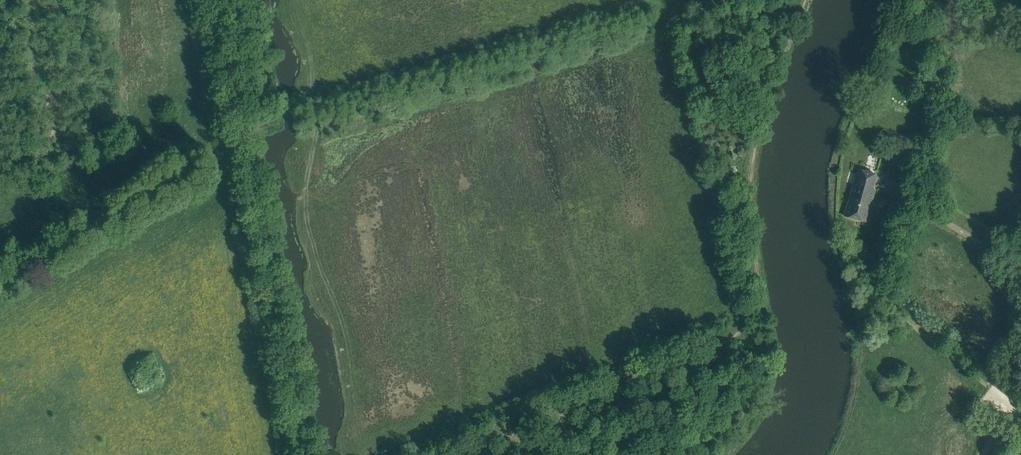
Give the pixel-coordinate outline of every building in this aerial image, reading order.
[(885,144),(899,148),(902,137),(888,133),(885,144)] [(845,216),(857,219),(866,222),(875,190),(872,190),(876,174),(867,172),(858,170),(849,203),(848,202),(845,216)] [(894,198),(886,216),(899,224),(907,206),(894,198)]
